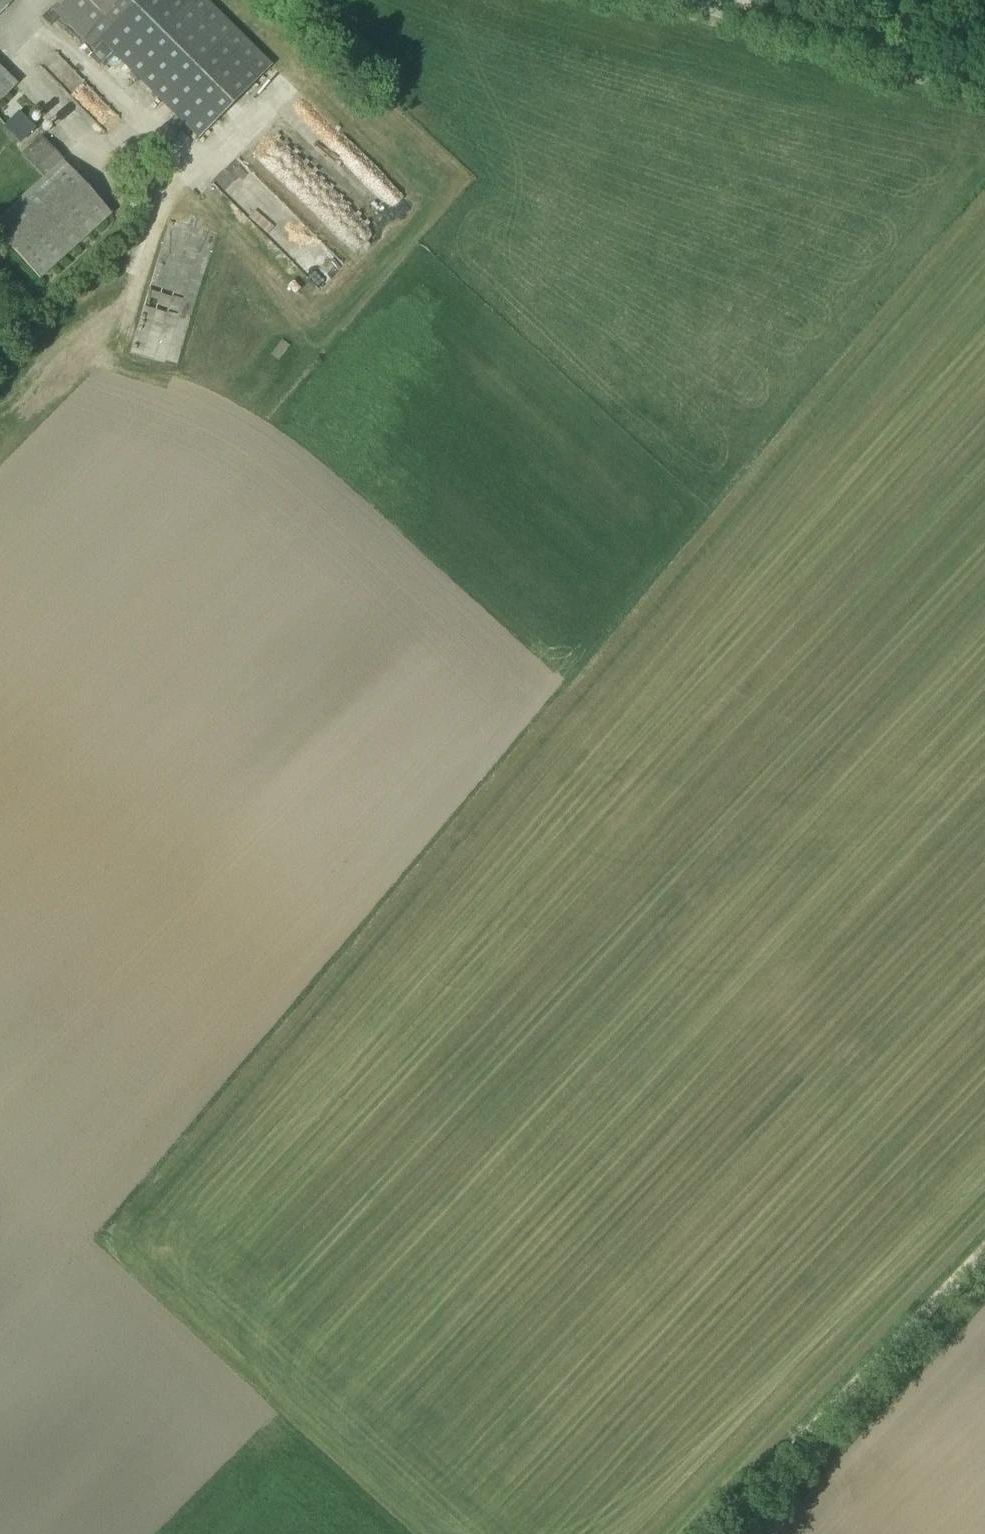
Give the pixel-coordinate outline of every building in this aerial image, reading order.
[(14,0),(0,0),(0,14),(14,0)] [(104,18),(86,0),(69,0),(56,13),(95,52),(91,57),(101,67),(115,53),(201,137),(268,68),(198,0),(122,0),(104,18)] [(104,18),(122,0),(86,0),(104,18)] [(19,84),(0,65),(0,103),(19,84)] [(337,150),(348,138),(316,107),(305,119),(337,150)] [(36,129),(19,111),(3,127),(20,145),(36,129)] [(63,159),(64,158),(41,135),(22,154),(43,178),(0,217),(0,234),(40,278),(112,213),(63,159)] [(236,157),(214,179),(244,209),(266,187),(236,157)] [(380,188),(379,200),(395,201),(395,188),(380,188)] [(169,222),(134,353),(179,365),(214,235),(169,222)]
